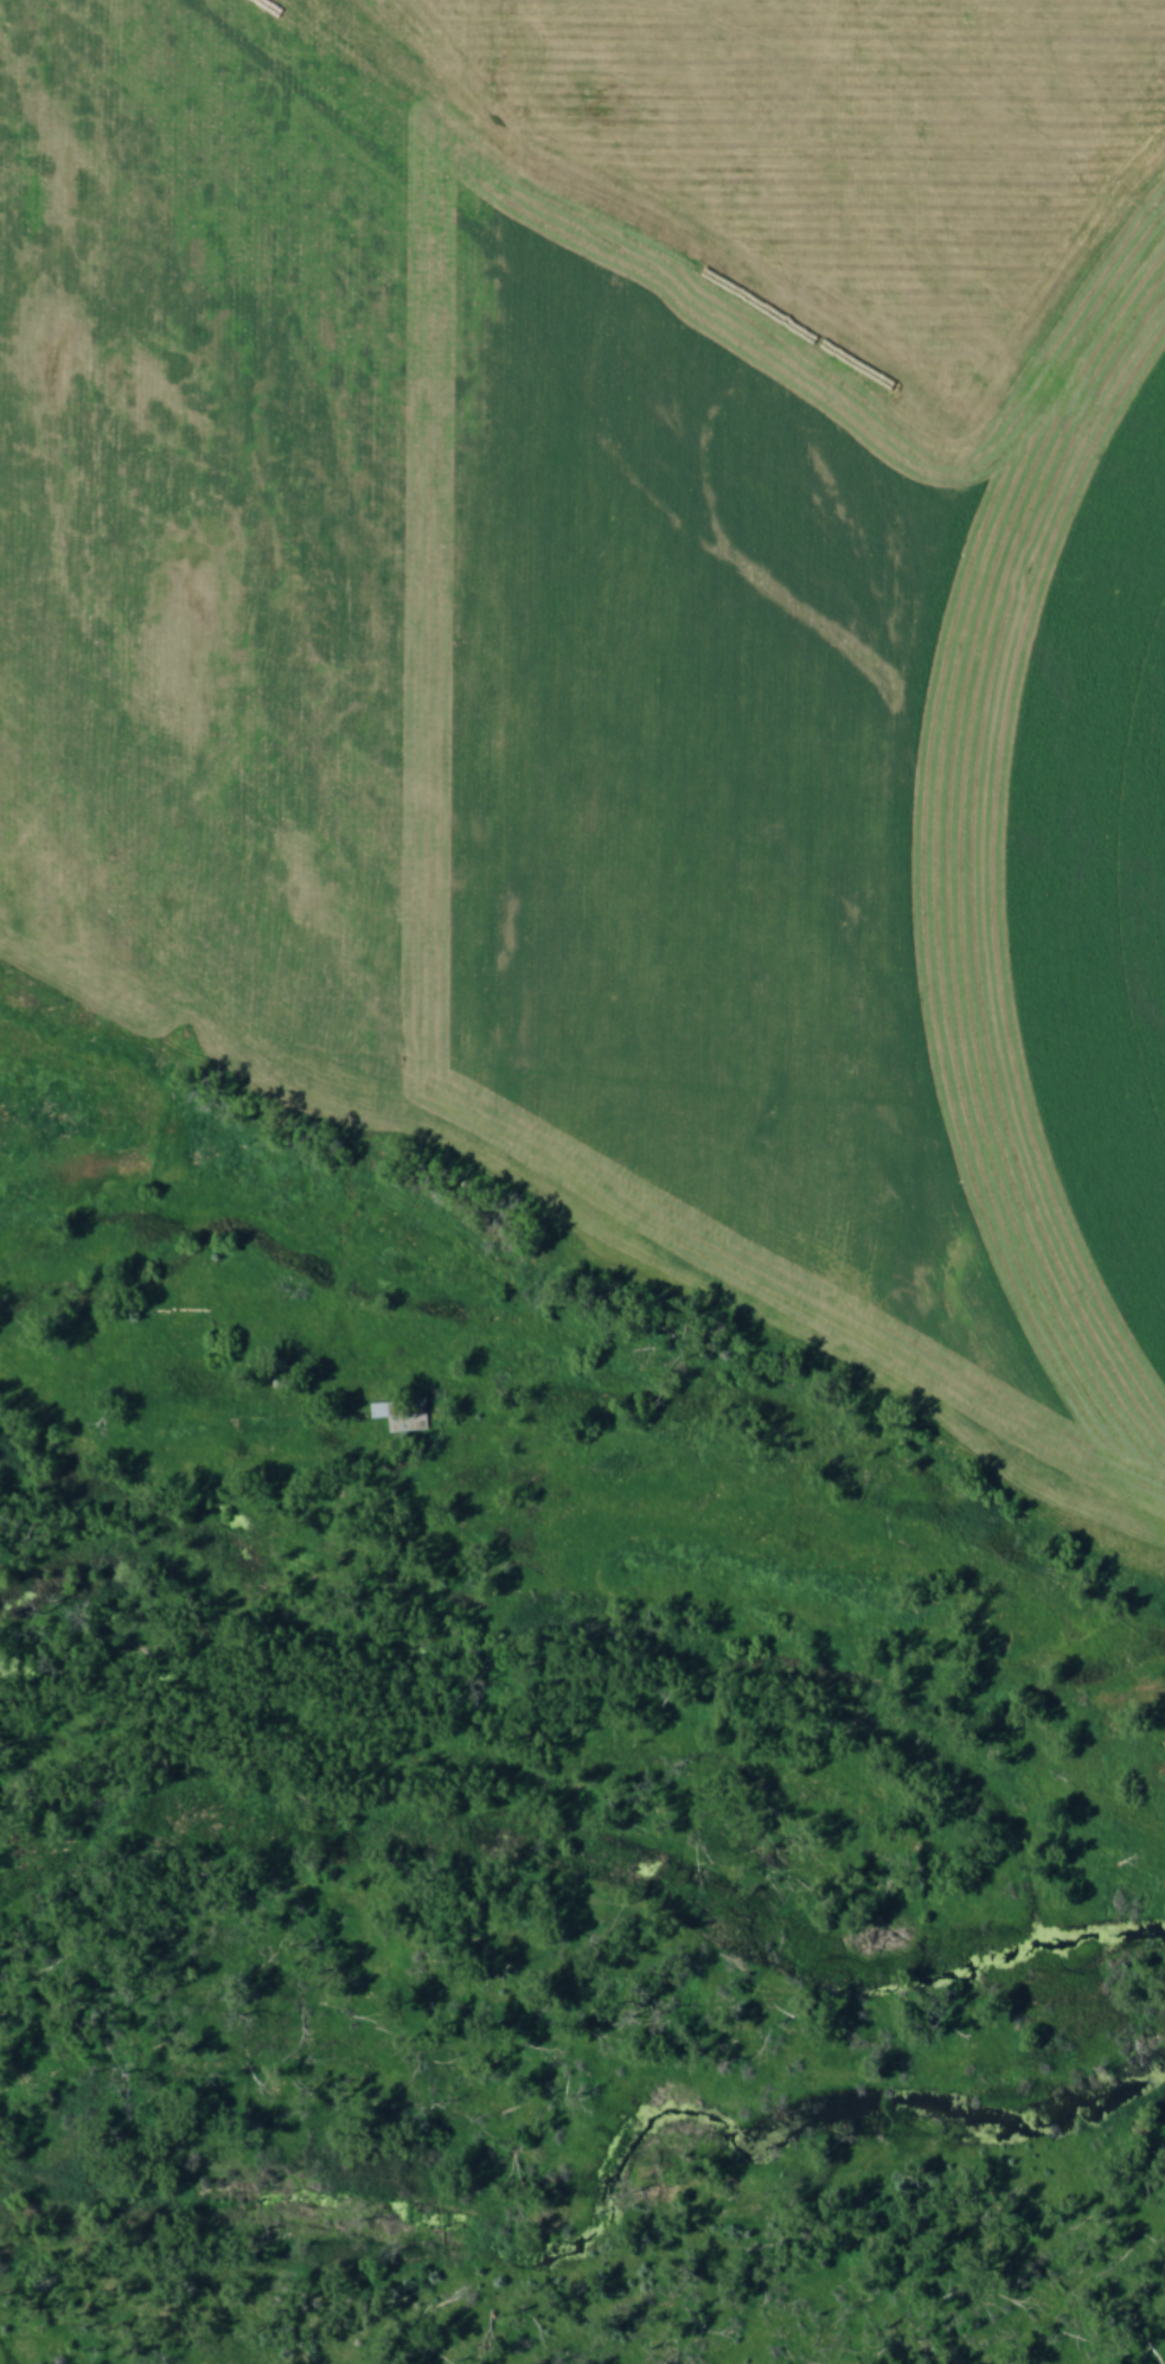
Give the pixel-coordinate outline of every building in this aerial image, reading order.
[(430,1433),(428,1403),(373,1406),(373,1421),(390,1420),(391,1435),(430,1433)]
